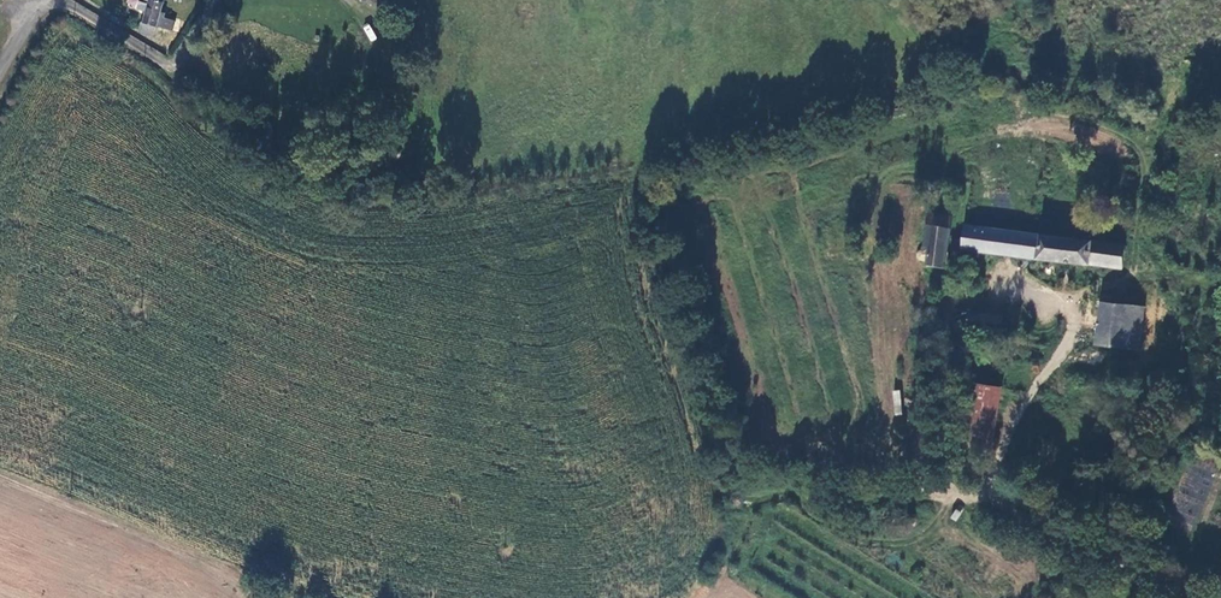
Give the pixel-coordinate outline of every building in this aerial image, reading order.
[(157,26),(162,13),(166,0),(149,0),(144,22),(157,27),(157,26)] [(377,8),(381,0),(358,0),(377,8)] [(377,8),(382,10),(387,0),(381,0),(377,8)] [(157,26),(170,30),(173,21),(165,19),(166,14),(162,13),(157,26)] [(371,42),(377,38),(369,24),(362,27),(371,42)] [(893,174),(892,193),(909,194),(910,175),(893,174)] [(922,262),(924,262),(930,261),(931,267),(944,269),(949,218),(925,215),(922,250),(919,251),(917,253),(917,256),(917,259),(919,261),(922,262)] [(1125,249),(961,227),(957,249),(1121,271),(1125,249)] [(1094,348),(1136,355),(1143,312),(1103,304),(1094,348)] [(989,451),(995,452),(1011,353),(981,349),(965,447),(971,448),(989,451)] [(900,390),(892,390),(894,415),(901,414),(900,390)] [(987,461),(989,451),(971,448),(970,460),(987,461)]
